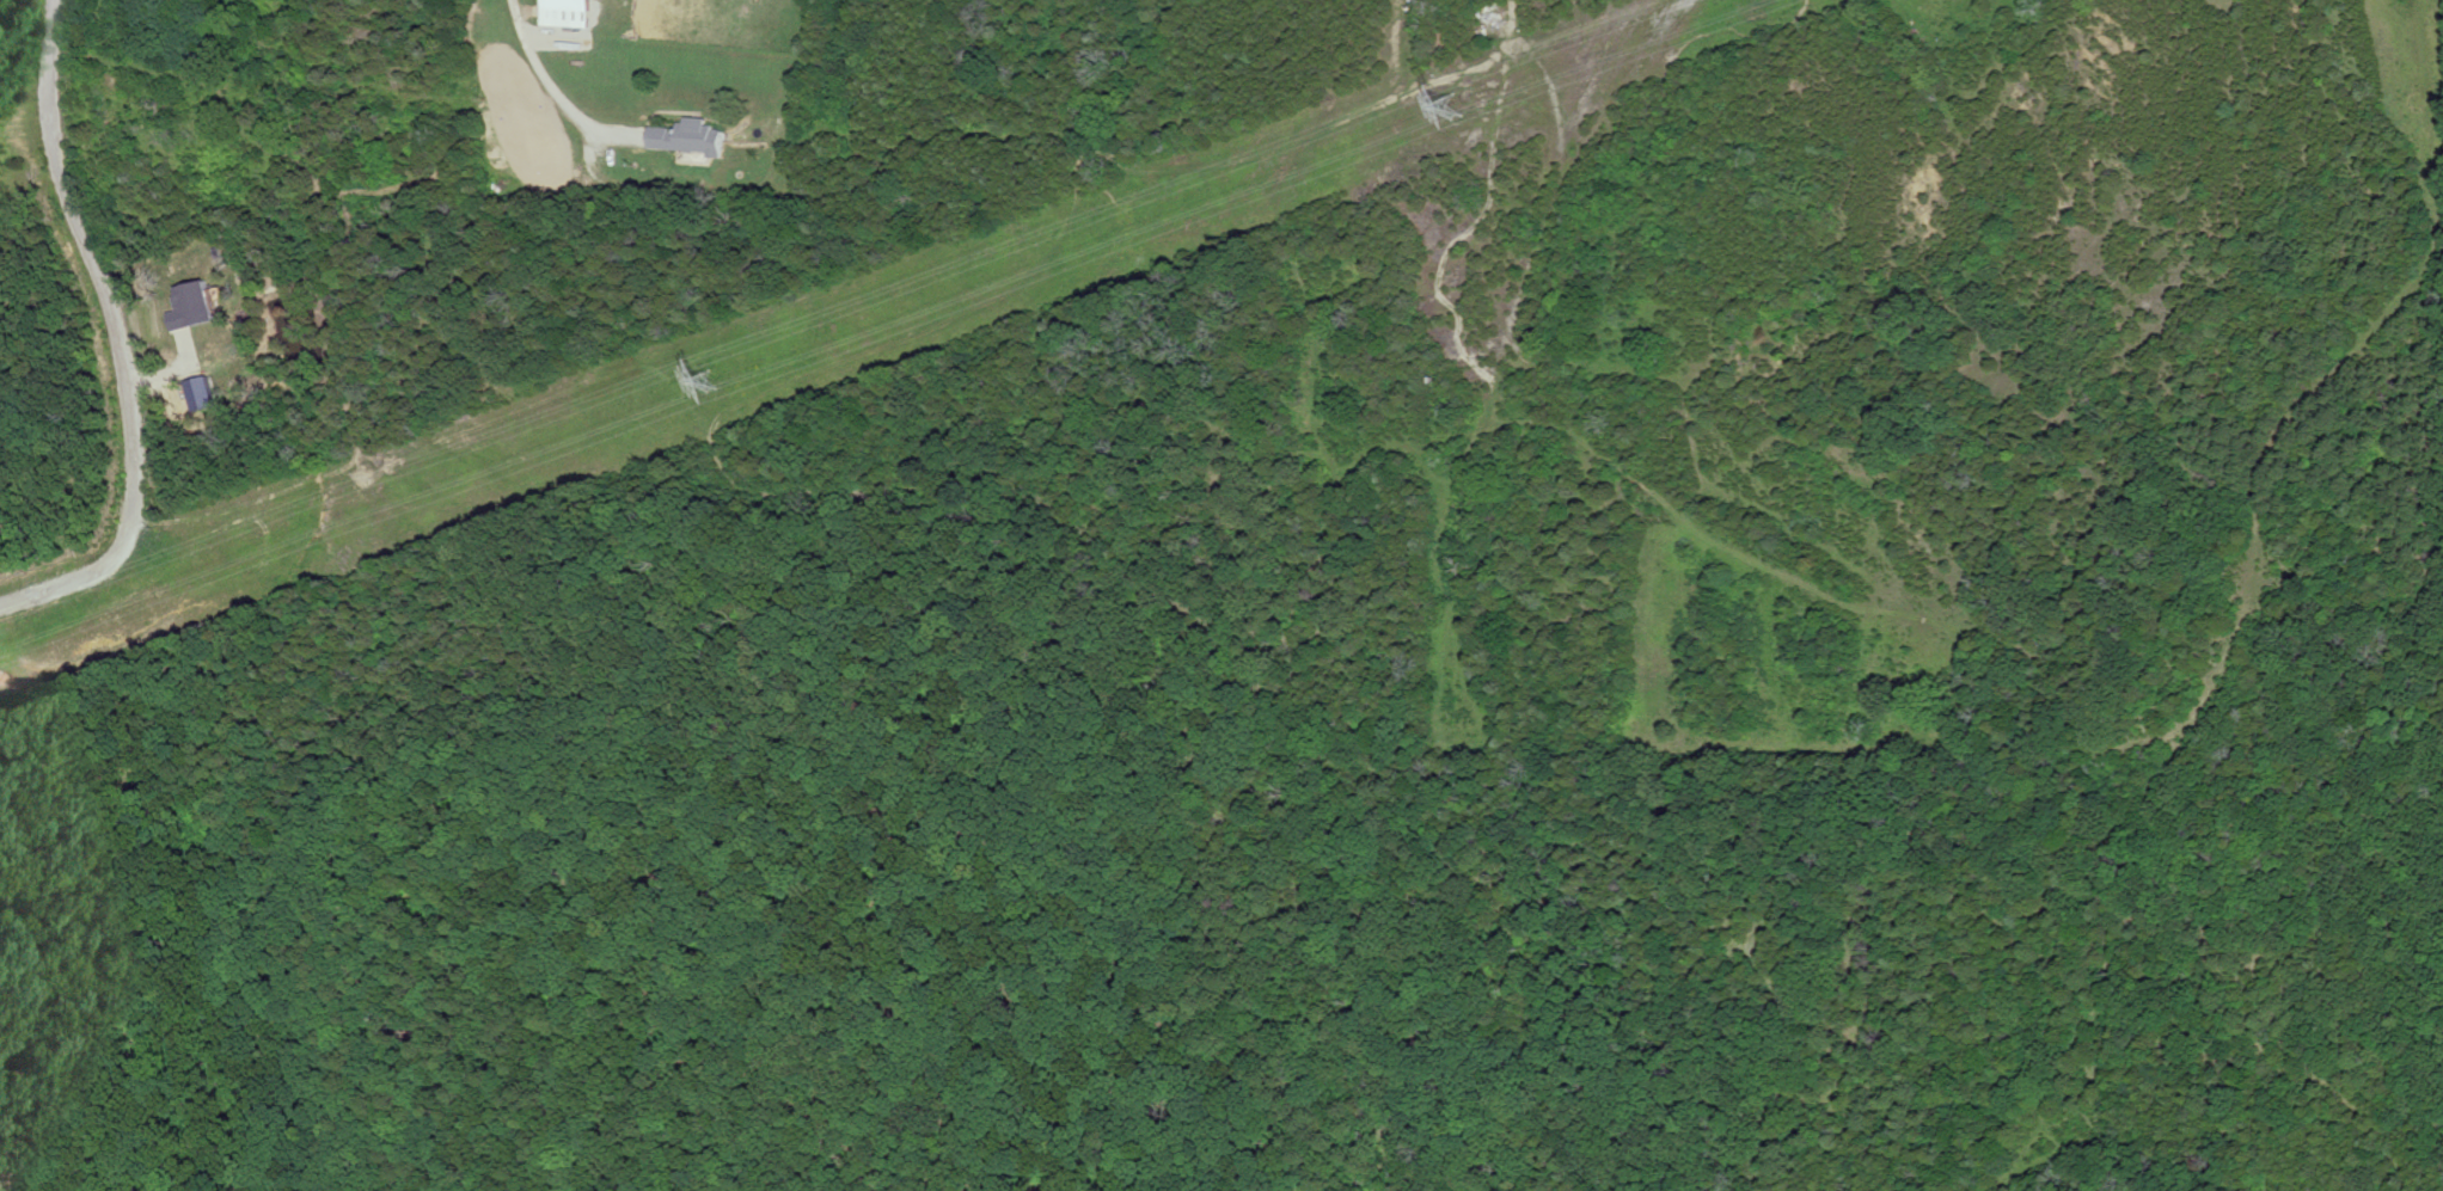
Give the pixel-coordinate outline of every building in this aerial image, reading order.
[(587,28),(587,0),(540,0),(539,27),(587,28)] [(720,128),(705,127),(706,120),(679,118),(679,129),(647,127),(645,149),(718,155),(720,128)]
